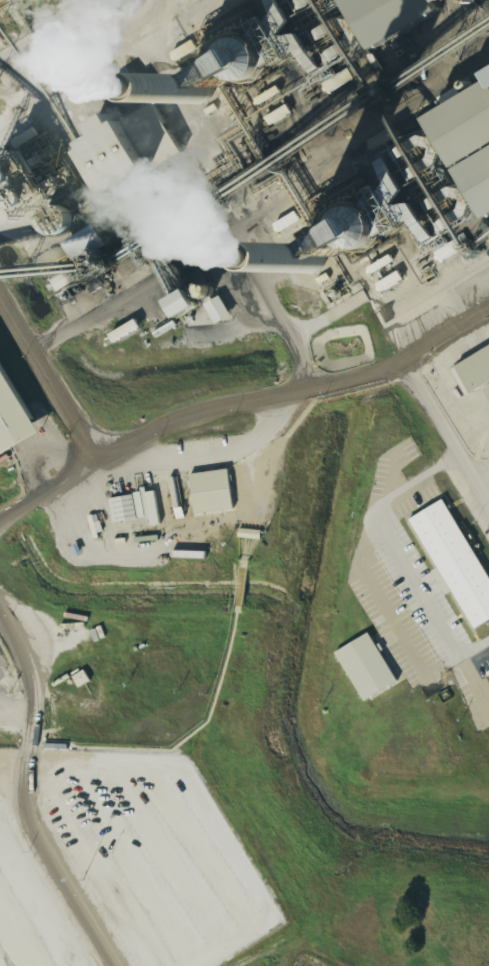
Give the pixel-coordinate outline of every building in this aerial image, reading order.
[(260,12),(179,61),(207,107),(288,58),(307,90),(440,10),(433,0),(253,0),(260,12)] [(424,127),(433,141),(374,177),(381,189),(288,245),(310,282),(462,190),(482,223),(488,219),(488,88),(424,127)] [(190,158),(162,102),(129,118),(126,112),(96,127),(102,138),(77,151),(103,202),(190,158)] [(268,118),(273,126),(296,114),(292,105),(268,118)] [(225,296),(213,303),(206,289),(185,300),(195,318),(212,309),(220,325),(235,316),(225,296)] [(113,335),(117,344),(145,329),(140,320),(113,335)] [(467,396),(488,382),(488,342),(450,365),(467,396)] [(32,428),(0,377),(0,449),(32,428)] [(186,455),(186,474),(203,475),(203,456),(186,455)] [(198,516),(238,511),(233,470),(193,474),(198,516)] [(178,485),(175,520),(226,525),(227,491),(178,485)] [(164,525),(158,492),(147,494),(147,492),(136,494),(137,495),(112,499),(116,524),(152,518),(153,527),(164,525)] [(440,497),(488,581),(488,618),(470,630),(406,519),(440,497)] [(340,652),(365,702),(400,685),(375,634),(340,652)]
